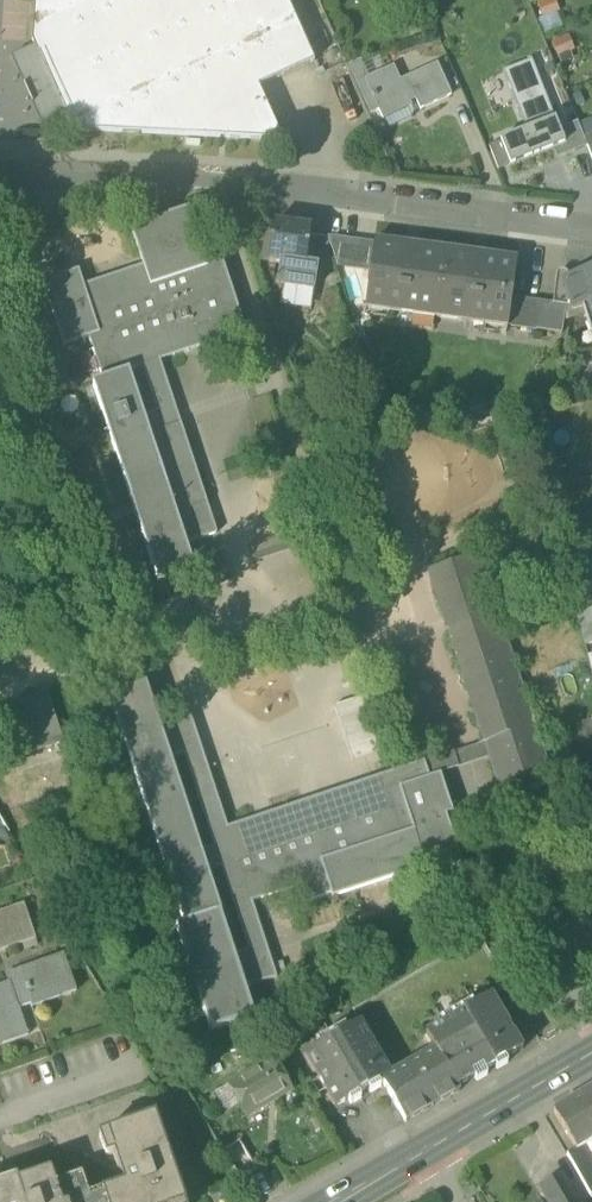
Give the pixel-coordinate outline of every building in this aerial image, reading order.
[(45,70),(59,101),(59,103),(69,124),(71,130),(276,141),(280,133),(259,86),(312,62),(285,0),(34,0),(32,41),(35,47),(45,70)] [(536,1),(543,19),(557,14),(560,12),(556,0),(539,0),(536,1)] [(557,14),(543,19),(538,21),(544,36),(562,27),(557,14)] [(570,36),(552,42),(558,59),(572,54),(576,52),(570,36)] [(35,47),(11,58),(45,135),(69,124),(59,103),(58,103),(56,100),(42,106),(30,80),(45,73),(43,70),(45,70),(35,47)] [(572,54),(558,59),(560,65),(574,60),(573,58),(572,54)] [(379,55),(361,62),(369,79),(387,71),(379,55)] [(349,67),(371,115),(379,111),(381,114),(409,101),(401,81),(394,67),(387,71),(369,79),(361,62),(361,61),(349,67)] [(501,142),(511,166),(558,147),(562,157),(574,152),(564,128),(559,130),(532,61),(503,72),(504,74),(510,71),(523,103),(516,105),(522,118),(528,116),(533,128),(527,131),(501,141),(501,142)] [(415,98),(421,110),(452,96),(438,65),(407,79),(415,98)] [(45,73),(30,80),(42,106),(56,100),(58,103),(59,103),(59,101),(45,70),(43,70),(45,73)] [(504,74),(516,105),(523,103),(510,71),(504,74)] [(407,79),(401,81),(409,101),(415,98),(407,79)] [(412,107),(409,101),(381,114),(384,120),(412,107)] [(415,112),(412,107),(384,120),(388,130),(413,119),(415,112)] [(522,118),(527,131),(533,128),(528,116),(522,118)] [(585,140),(591,137),(591,119),(579,124),(585,140)] [(564,128),(574,152),(587,147),(585,140),(579,124),(578,122),(564,128)] [(489,147),(499,170),(511,166),(501,142),(489,147)] [(144,266),(151,286),(208,268),(201,247),(189,209),(132,228),(144,266)] [(257,245),(272,247),(275,222),(261,220),(257,245)] [(270,261),(282,262),(306,266),(307,263),(312,227),(275,222),(272,247),(270,261)] [(144,266),(84,286),(100,333),(89,337),(103,379),(129,371),(143,366),(160,360),(175,356),(169,339),(210,326),(216,342),(246,332),(216,242),(201,247),(208,268),(151,286),(144,266)] [(339,274),(371,278),(375,248),(329,242),(339,274)] [(367,309),(438,318),(446,252),(375,244),(375,248),(371,278),(367,309)] [(520,262),(446,252),(438,318),(510,327),(510,326),(514,299),(520,262)] [(318,265),(307,263),(306,266),(282,262),(279,283),(315,288),(318,265)] [(65,345),(89,337),(100,333),(84,286),(79,270),(44,282),(65,345)] [(572,311),(589,305),(591,304),(591,273),(563,282),(572,311)] [(523,328),(536,330),(540,302),(527,301),(514,299),(510,326),(523,328)] [(566,306),(540,302),(536,330),(562,334),(565,313),(566,306)] [(169,339),(175,356),(216,342),(210,326),(169,339)] [(160,360),(143,366),(158,412),(144,416),(151,436),(164,431),(190,509),(176,514),(186,544),(218,534),(160,360)] [(194,567),(186,544),(176,514),(151,436),(144,416),(129,371),(103,379),(93,383),(158,579),(194,567)] [(247,549),(252,564),(315,543),(311,528),(247,549)] [(534,724),(532,725),(476,555),(429,570),(486,742),(491,757),(501,787),(550,771),(534,724)] [(228,641),(234,657),(327,627),(321,611),(228,641)] [(586,648),(591,646),(591,612),(578,617),(586,648)] [(211,646),(217,663),(234,657),(228,641),(211,646)] [(186,923),(221,911),(208,870),(202,851),(171,758),(160,725),(146,684),(110,696),(185,922),(186,923)] [(12,759),(13,759),(12,753),(60,737),(62,743),(63,743),(46,691),(0,706),(0,723),(12,759)] [(381,756),(362,701),(335,710),(353,765),(381,756)] [(333,898),(426,867),(414,831),(398,836),(384,792),(383,787),(306,812),(303,803),(228,827),(190,715),(160,725),(171,758),(184,753),(215,847),(202,851),(208,870),(222,866),(235,907),(251,902),(296,887),(302,905),(332,895),(333,898)] [(588,752),(591,751),(591,721),(581,724),(588,752)] [(12,753),(13,759),(62,743),(60,737),(12,753)] [(486,742),(303,803),(306,812),(383,787),(384,792),(440,774),(491,757),(486,742)] [(440,774),(384,792),(398,836),(414,831),(426,867),(429,876),(462,865),(446,815),(453,813),(440,774)] [(271,961),(251,902),(235,907),(221,911),(186,923),(185,922),(176,925),(211,1031),(255,1016),(246,988),(277,978),(271,961)] [(5,949),(35,938),(23,905),(0,913),(0,934),(5,949)] [(24,1021),(19,1008),(31,1004),(32,1007),(60,997),(57,989),(71,984),(74,992),(77,991),(65,955),(19,970),(20,974),(9,978),(11,982),(0,986),(0,1029),(24,1021)] [(57,989),(60,997),(74,992),(71,984),(57,989)] [(429,1038),(436,1050),(458,1088),(523,1050),(494,1000),(477,1010),(472,1000),(439,1019),(439,1020),(445,1028),(429,1038)] [(24,1021),(0,1029),(0,1044),(28,1035),(24,1021)] [(378,1083),(381,1081),(391,1075),(360,1023),(360,1022),(347,1030),(345,1037),(325,1048),(318,1047),(305,1054),(336,1108),(349,1100),(351,1104),(361,1098),(359,1094),(368,1089),(371,1093),(381,1087),(378,1083)] [(436,1050),(391,1075),(381,1081),(405,1123),(460,1092),(458,1088),(436,1050)] [(239,1105),(246,1117),(293,1090),(273,1057),(227,1084),(239,1105)] [(226,1113),(239,1105),(227,1084),(213,1092),(226,1113)] [(577,1148),(577,1150),(584,1146),(591,1141),(591,1089),(554,1111),(577,1148)] [(18,1184),(25,1201),(185,1201),(155,1115),(106,1132),(124,1183),(89,1195),(82,1175),(55,1184),(51,1172),(18,1184)] [(223,1150),(239,1179),(256,1169),(239,1140),(223,1150)] [(584,1146),(577,1150),(577,1148),(567,1154),(591,1195),(591,1194),(591,1159),(584,1146)] [(550,1201),(578,1201),(562,1174),(541,1186),(550,1201)] [(18,1184),(11,1186),(9,1182),(0,1185),(0,1201),(25,1201),(18,1184)]
